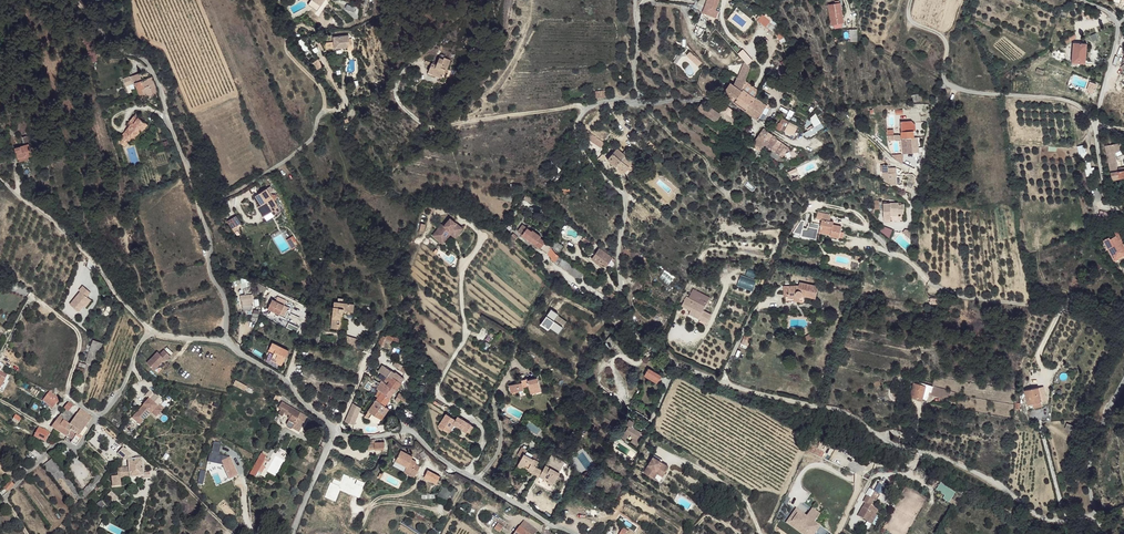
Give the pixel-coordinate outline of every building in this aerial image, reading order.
[(308,2),(317,9),(324,0),(310,0),(308,2)] [(710,0),(708,0),(702,13),(709,15),(711,7),(714,2),(710,0)] [(840,1),(833,3),(835,13),(842,12),(842,10),(841,6),(840,1)] [(757,19),(771,31),(777,24),(762,12),(757,19)] [(842,12),(835,13),(836,22),(844,21),(842,12)] [(82,49),(88,48),(89,60),(94,60),(92,31),(81,32),(82,49)] [(856,32),(855,38),(849,40),(856,40),(857,32),(856,32)] [(334,35),(334,46),(346,47),(346,49),(351,49),(351,38),(348,38),(348,35),(334,35)] [(1087,43),(1073,43),(1072,63),(1086,63),(1087,43)] [(451,61),(445,58),(443,62),(438,60),(437,64),(433,62),(429,72),(442,77),(446,69),(448,69),(451,61)] [(747,68),(742,61),(735,83),(741,89),(743,84),(747,68)] [(143,80),(141,73),(134,75),(136,83),(143,80)] [(146,87),(143,80),(136,83),(141,95),(145,94),(143,89),(146,87)] [(756,94),(743,84),(741,89),(743,91),(754,99),(756,94)] [(734,87),(730,85),(723,93),(735,103),(743,91),(741,89),(740,92),(734,87)] [(606,89),(595,90),(595,98),(606,97),(606,89)] [(754,99),(743,91),(735,103),(746,111),(754,99)] [(756,100),(754,99),(746,111),(748,112),(753,116),(758,118),(766,106),(759,99),(756,100)] [(703,102),(698,109),(711,118),(716,112),(703,102)] [(731,110),(726,106),(722,110),(729,116),(733,112),(731,110)] [(809,117),(814,125),(803,132),(806,137),(824,126),(816,113),(809,117)] [(139,122),(135,118),(133,122),(135,124),(131,128),(123,138),(130,144),(133,139),(136,142),(142,134),(140,132),(146,125),(140,120),(139,122)] [(794,136),(798,124),(780,118),(776,130),(794,136)] [(909,120),(898,121),(900,135),(900,138),(900,139),(902,153),(911,152),(910,137),(912,137),(912,130),(910,130),(909,120)] [(150,128),(146,125),(140,132),(142,134),(144,136),(150,128)] [(770,134),(764,129),(759,135),(767,142),(772,137),(772,136),(770,134)] [(596,137),(590,132),(587,137),(594,141),(596,137)] [(767,142),(759,135),(756,138),(750,145),(759,152),(760,150),(762,149),(764,145),(767,142)] [(788,148),(772,137),(767,142),(764,145),(766,147),(763,150),(774,159),(777,155),(782,158),(788,149),(788,148)] [(1106,145),(1109,167),(1117,166),(1115,153),(1123,150),(1123,143),(1106,145)] [(1084,144),(1076,146),(1080,158),(1087,156),(1084,144)] [(27,145),(14,149),(17,159),(26,157),(30,156),(27,145)] [(633,161),(617,148),(608,159),(623,172),(633,161)] [(902,154),(890,155),(893,158),(897,160),(902,162),(902,154)] [(888,168),(881,169),(882,175),(883,175),(883,183),(891,188),(897,188),(896,171),(888,171),(888,168)] [(271,195),(266,187),(253,196),(258,204),(259,206),(262,205),(267,214),(270,212),(273,209),(275,213),(279,209),(274,200),(271,201),(269,196),(271,195)] [(512,198),(497,193),(495,198),(511,202),(512,198)] [(267,214),(262,205),(259,206),(258,204),(257,206),(263,216),(267,214)] [(897,207),(884,207),(883,221),(891,222),(891,219),(891,216),(897,216),(897,207)] [(1099,210),(1097,219),(1107,221),(1109,212),(1099,210)] [(236,215),(227,221),(234,231),(238,229),(236,226),(241,223),(236,215)] [(459,233),(463,229),(450,218),(444,226),(442,224),(433,236),(441,242),(450,231),(455,235),(458,232),(459,233)] [(806,221),(797,220),(795,237),(816,240),(819,223),(806,221)] [(833,224),(823,222),(820,236),(831,238),(830,240),(844,242),(845,236),(841,234),(841,228),(833,226),(833,224)] [(527,228),(528,227),(523,225),(519,231),(523,234),(527,228)] [(1118,226),(1112,230),(1113,233),(1107,236),(1106,235),(1100,238),(1112,259),(1123,253),(1123,245),(1121,238),(1123,236),(1118,226)] [(528,227),(527,228),(539,238),(540,235),(534,229),(532,231),(528,227)] [(539,238),(527,228),(523,234),(535,244),(539,238)] [(551,247),(539,238),(535,244),(547,253),(550,249),(551,247)] [(554,240),(552,242),(553,248),(558,251),(562,246),(554,240)] [(612,258),(598,248),(591,259),(600,266),(603,264),(606,266),(612,258)] [(583,277),(554,254),(551,260),(579,281),(583,277)] [(746,275),(755,278),(757,272),(747,269),(746,275)] [(736,285),(752,291),(756,280),(740,274),(736,285)] [(77,290),(67,303),(76,310),(81,304),(87,297),(84,295),(88,290),(80,284),(76,289),(77,290)] [(803,299),(816,302),(819,289),(800,284),(798,288),(784,289),(784,294),(785,305),(800,304),(800,300),(803,299)] [(699,303),(686,297),(683,305),(695,312),(699,303)] [(278,300),(273,298),(269,307),(271,309),(276,311),(281,313),(285,304),(278,300)] [(356,302),(336,299),(333,326),(344,328),(346,312),(355,313),(356,302)] [(704,305),(699,303),(695,312),(700,315),(704,305)] [(290,306),(285,304),(281,313),(285,315),(290,306)] [(399,340),(384,332),(376,346),(381,348),(385,340),(397,345),(399,340)] [(363,337),(349,334),(346,342),(360,347),(363,337)] [(481,339),(490,346),(494,340),(485,334),(481,339)] [(92,339),(84,361),(94,365),(102,342),(92,339)] [(291,348),(275,340),(270,349),(272,350),(275,345),(289,353),(291,348)] [(289,353),(275,345),(272,350),(275,351),(273,358),(284,364),(289,353)] [(157,350),(146,361),(153,368),(161,361),(164,358),(165,359),(169,354),(163,348),(159,352),(157,350)] [(394,373),(382,365),(378,372),(385,377),(383,379),(381,379),(380,382),(386,385),(389,380),(397,387),(403,379),(395,372),(394,373)] [(651,369),(648,373),(658,379),(660,376),(651,369)] [(529,395),(539,393),(535,379),(525,382),(524,379),(521,380),(519,381),(519,383),(507,386),(509,395),(522,391),(521,389),(526,388),(529,395)] [(386,385),(380,382),(377,385),(370,380),(368,383),(378,391),(389,398),(394,391),(386,385)] [(397,387),(389,380),(386,385),(394,391),(397,387)] [(925,386),(916,383),(913,396),(922,398),(925,386)] [(955,392),(929,386),(928,394),(941,398),(942,396),(953,398),(955,392)] [(1042,386),(1037,387),(1041,401),(1045,399),(1042,386)] [(1037,387),(1024,389),(1028,403),(1041,401),(1037,387)] [(58,398),(47,390),(41,399),(51,408),(58,398)] [(389,398),(378,391),(373,397),(376,399),(385,405),(389,398)] [(155,417),(161,411),(156,406),(161,401),(154,395),(152,393),(147,398),(148,399),(131,417),(139,424),(150,412),(155,417)] [(406,399),(399,394),(395,400),(398,402),(399,400),(404,402),(406,399)] [(385,405),(376,399),(366,415),(377,423),(388,409),(385,405)] [(306,415),(280,401),(277,408),(280,409),(278,411),(280,413),(283,408),(286,411),(290,414),(284,423),(286,425),(287,426),(289,427),(290,425),(292,422),(301,426),(306,415)] [(362,406),(355,403),(347,423),(354,425),(362,406)] [(74,415),(64,408),(51,426),(65,436),(73,424),(79,415),(76,413),(74,415)] [(91,415),(83,410),(79,415),(73,424),(76,427),(77,425),(82,429),(91,415)] [(475,429),(456,417),(453,420),(444,415),(436,428),(446,434),(452,426),(471,437),(475,429)] [(624,424),(627,425),(621,437),(619,441),(627,446),(629,443),(625,441),(626,439),(628,436),(633,438),(631,442),(637,445),(639,441),(636,440),(640,432),(632,427),(634,422),(628,418),(624,424)] [(76,427),(73,424),(65,436),(71,439),(69,440),(75,444),(81,436),(79,434),(82,429),(77,425),(76,427)] [(49,433),(37,427),(33,436),(45,442),(49,433)] [(96,442),(89,438),(86,442),(92,448),(96,442)] [(374,439),(371,439),(371,443),(362,443),(362,448),(383,448),(383,443),(374,442),(374,439)] [(129,455),(120,447),(116,453),(122,458),(122,460),(126,459),(127,467),(120,468),(120,477),(142,475),(141,473),(140,458),(138,458),(138,456),(134,457),(134,459),(130,459),(129,455)] [(412,456),(401,450),(395,461),(406,467),(405,469),(415,474),(419,466),(413,463),(415,460),(412,458),(412,456)] [(265,456),(260,453),(248,474),(254,477),(265,456)] [(563,461),(550,455),(542,470),(534,466),(536,461),(522,454),(515,468),(521,471),(522,469),(525,471),(524,473),(541,482),(542,480),(546,482),(545,484),(550,487),(563,461)] [(54,470),(46,459),(42,463),(50,473),(54,470)] [(865,459),(863,462),(872,468),(874,465),(865,459)] [(653,460),(645,474),(653,479),(656,474),(655,473),(656,471),(664,476),(666,472),(667,473),(670,468),(662,464),(662,465),(653,460)] [(438,477),(425,469),(422,476),(435,483),(438,477)] [(664,479),(667,473),(666,472),(664,476),(658,472),(656,471),(655,473),(656,474),(653,479),(655,481),(659,475),(664,479)] [(77,498),(59,475),(55,478),(74,502),(77,498)] [(118,477),(117,475),(116,476),(110,476),(111,486),(118,485),(118,477)] [(99,482),(94,477),(84,488),(90,492),(94,488),(99,482)] [(13,485),(9,480),(3,486),(8,491),(13,485)] [(453,496),(456,490),(443,484),(437,496),(446,501),(450,495),(453,496)] [(942,499),(950,502),(954,491),(940,486),(937,492),(944,494),(942,499)] [(870,488),(865,496),(866,497),(873,501),(877,495),(871,491),(872,490),(870,488)] [(109,492),(105,495),(113,504),(116,500),(109,492)] [(877,499),(885,503),(888,497),(880,493),(877,499)] [(873,501),(866,497),(862,503),(865,504),(857,517),(868,524),(873,515),(874,516),(877,512),(869,507),(873,501)] [(716,508),(712,505),(707,509),(712,513),(716,508)] [(807,519),(805,518),(795,510),(785,524),(799,533),(806,533),(791,523),(796,516),(805,522),(807,519)] [(806,533),(814,533),(819,527),(813,523),(819,516),(811,510),(805,518),(807,519),(805,522),(796,516),(791,523),(806,533)] [(513,533),(534,533),(537,530),(524,520),(513,533)] [(502,526),(497,523),(494,528),(499,532),(500,529),(502,526)]
